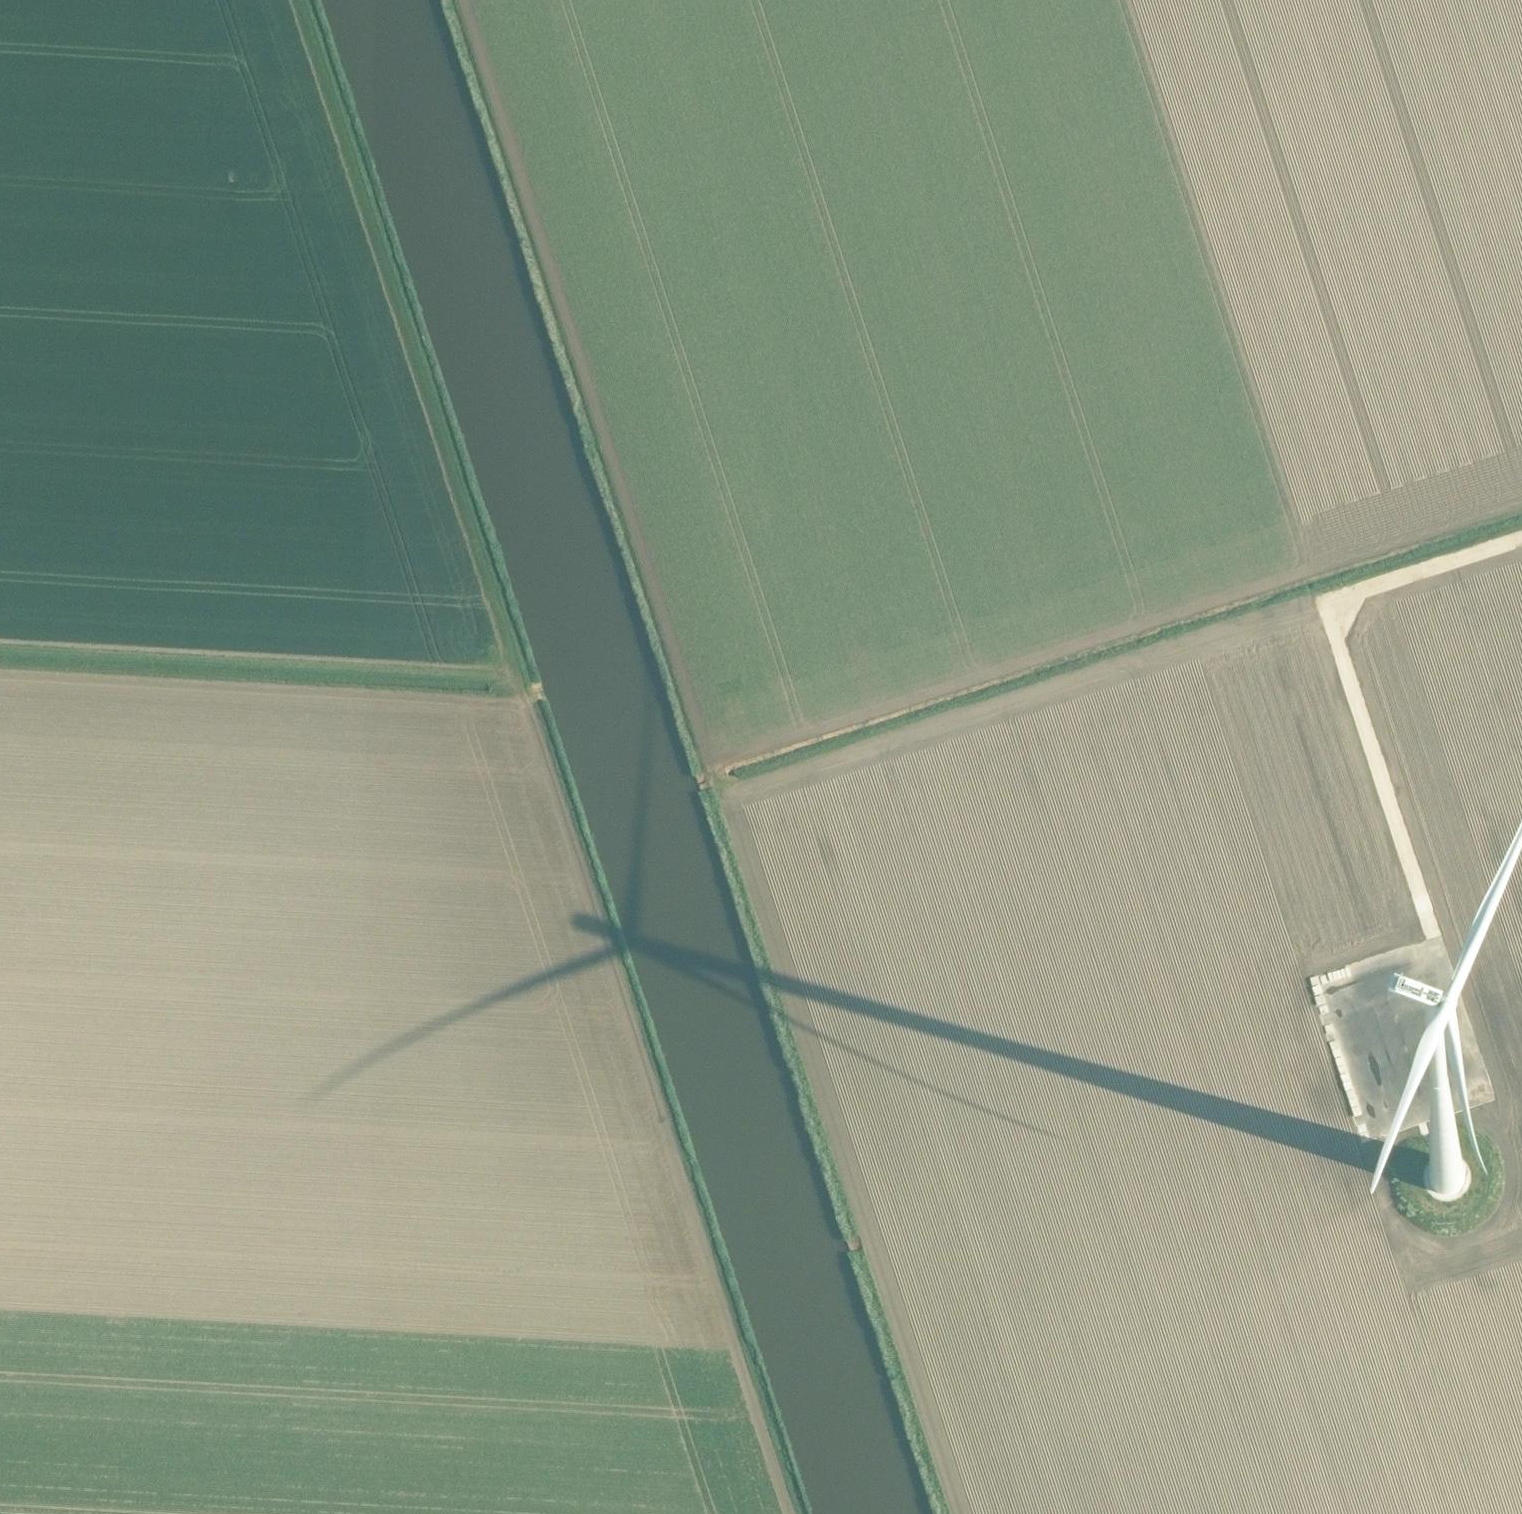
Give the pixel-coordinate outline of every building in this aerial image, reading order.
[(1464,1178),(1465,1176),(1464,1174),(1464,1172),(1463,1170),(1462,1168),(1461,1166),(1460,1164),(1458,1162),(1456,1161),(1454,1160),(1452,1159),(1450,1159),(1448,1158),(1445,1158),(1443,1159),(1441,1159),(1439,1160),(1437,1161),(1435,1162),(1433,1164),(1432,1166),(1431,1168),(1430,1170),(1429,1172),(1429,1174),(1428,1176),(1429,1178),(1429,1181),(1430,1183),(1431,1185),(1432,1187),(1433,1188),(1435,1190),(1437,1191),(1439,1192),(1441,1193),(1443,1194),(1445,1194),(1448,1194),(1450,1194),(1452,1193),(1454,1192),(1456,1191),(1458,1190),(1460,1188),(1461,1187),(1462,1185),(1463,1183),(1464,1181),(1464,1178)]
